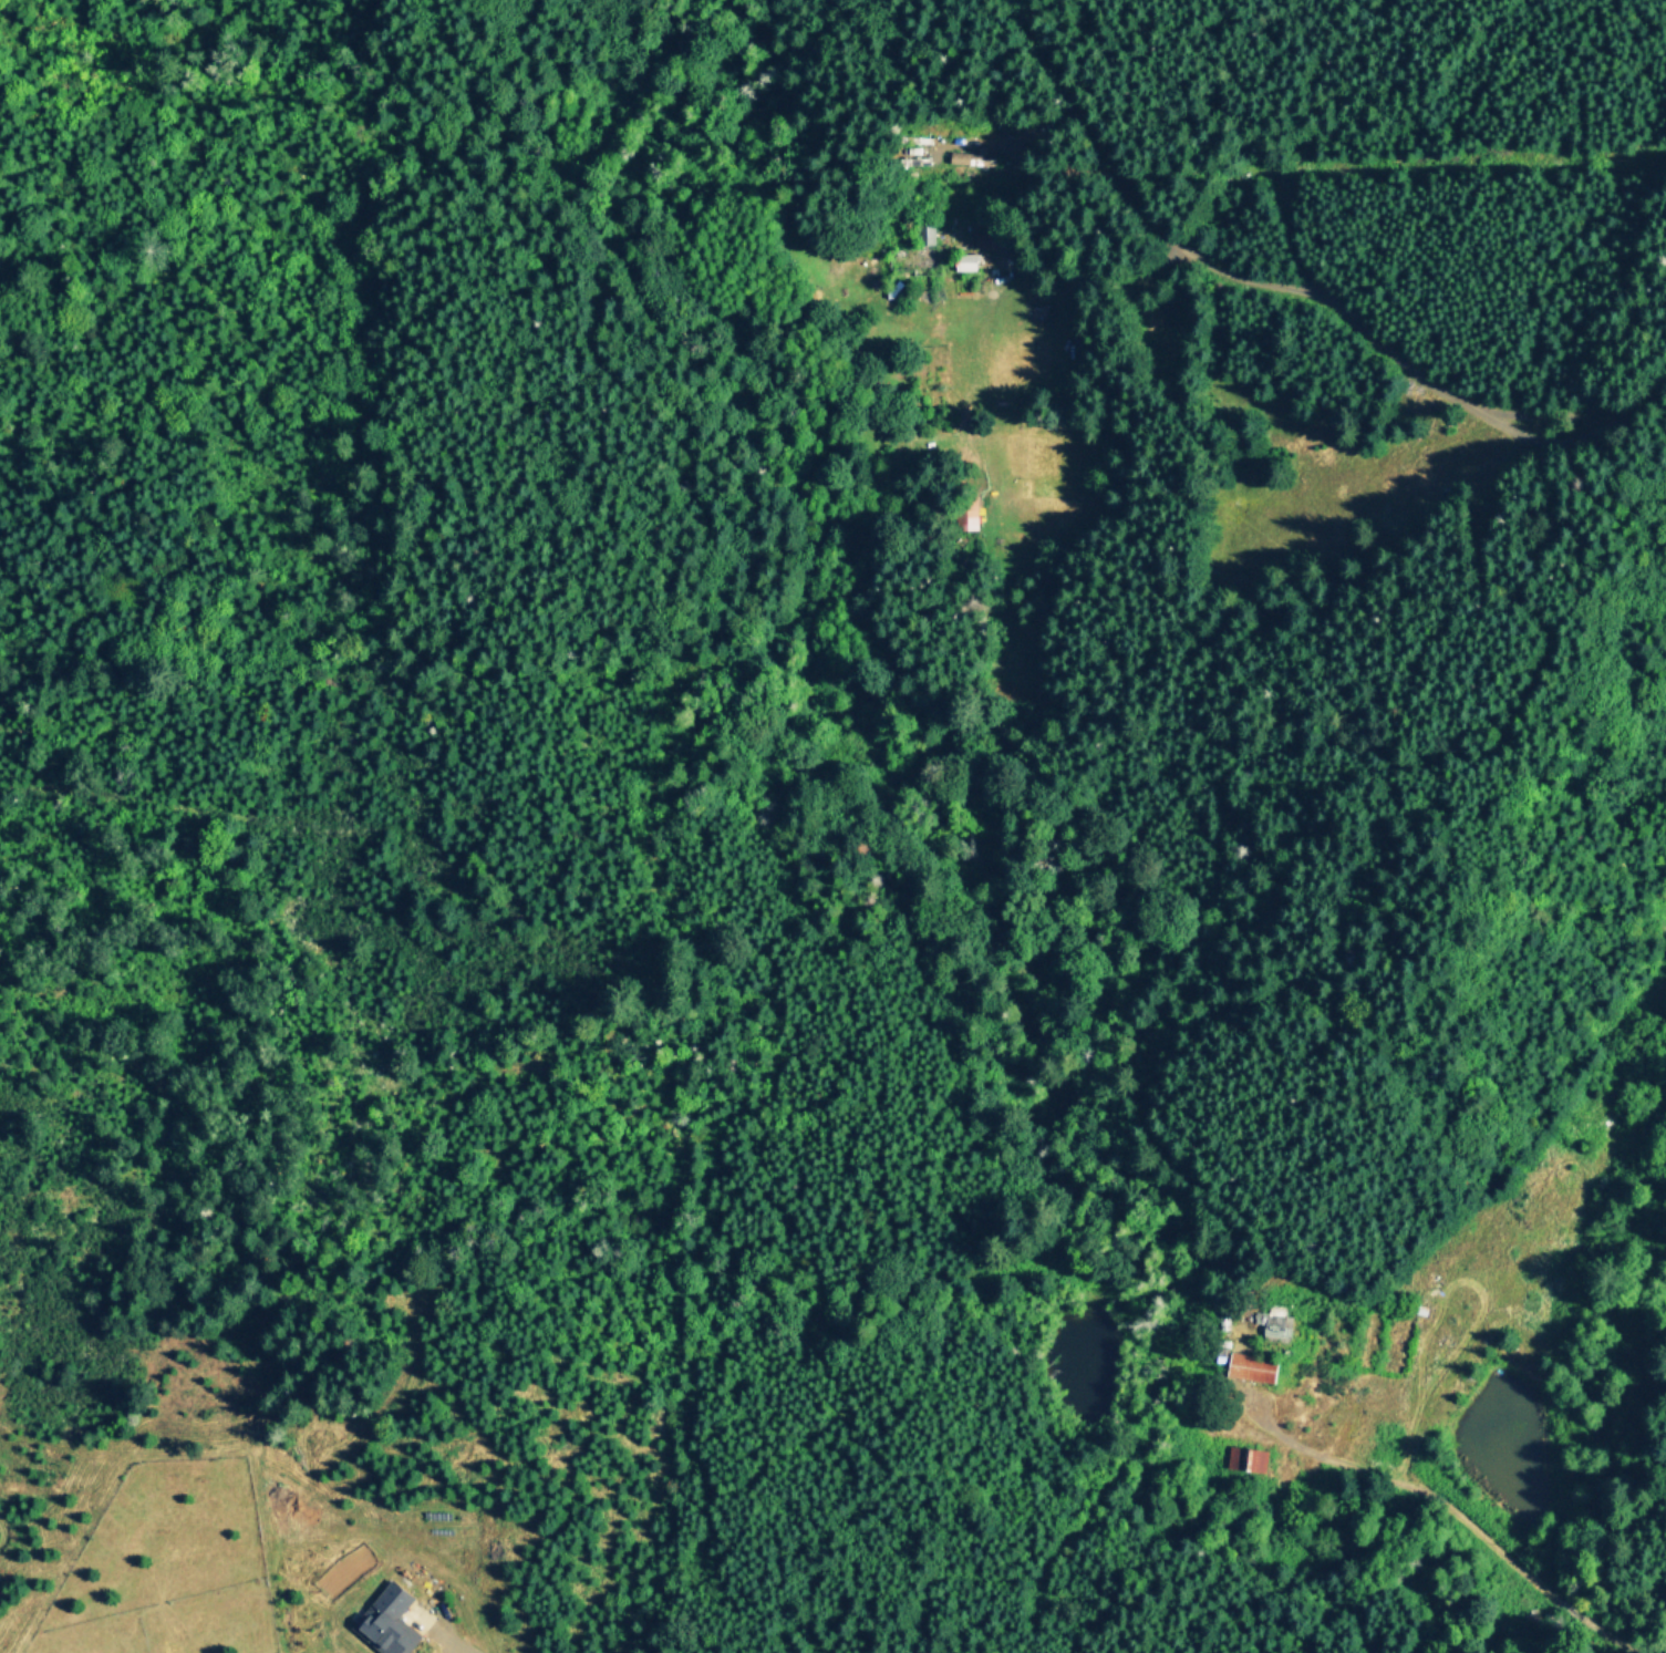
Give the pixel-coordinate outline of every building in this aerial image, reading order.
[(934,243),(934,222),(920,223),(920,243),(934,243)] [(995,231),(979,232),(979,246),(995,246),(995,231)] [(977,269),(976,253),(954,254),(955,269),(977,269)] [(1260,1339),(1289,1342),(1292,1315),(1280,1314),(1281,1307),(1269,1306),(1268,1312),(1256,1311),(1255,1322),(1262,1323),(1260,1339)] [(1271,1384),(1276,1361),(1230,1351),(1225,1375),(1271,1384)] [(1267,1449),(1228,1446),(1226,1469),(1265,1472),(1267,1449)] [(379,1652),(406,1652),(420,1636),(397,1618),(413,1598),(390,1578),(349,1629),(379,1652)]
